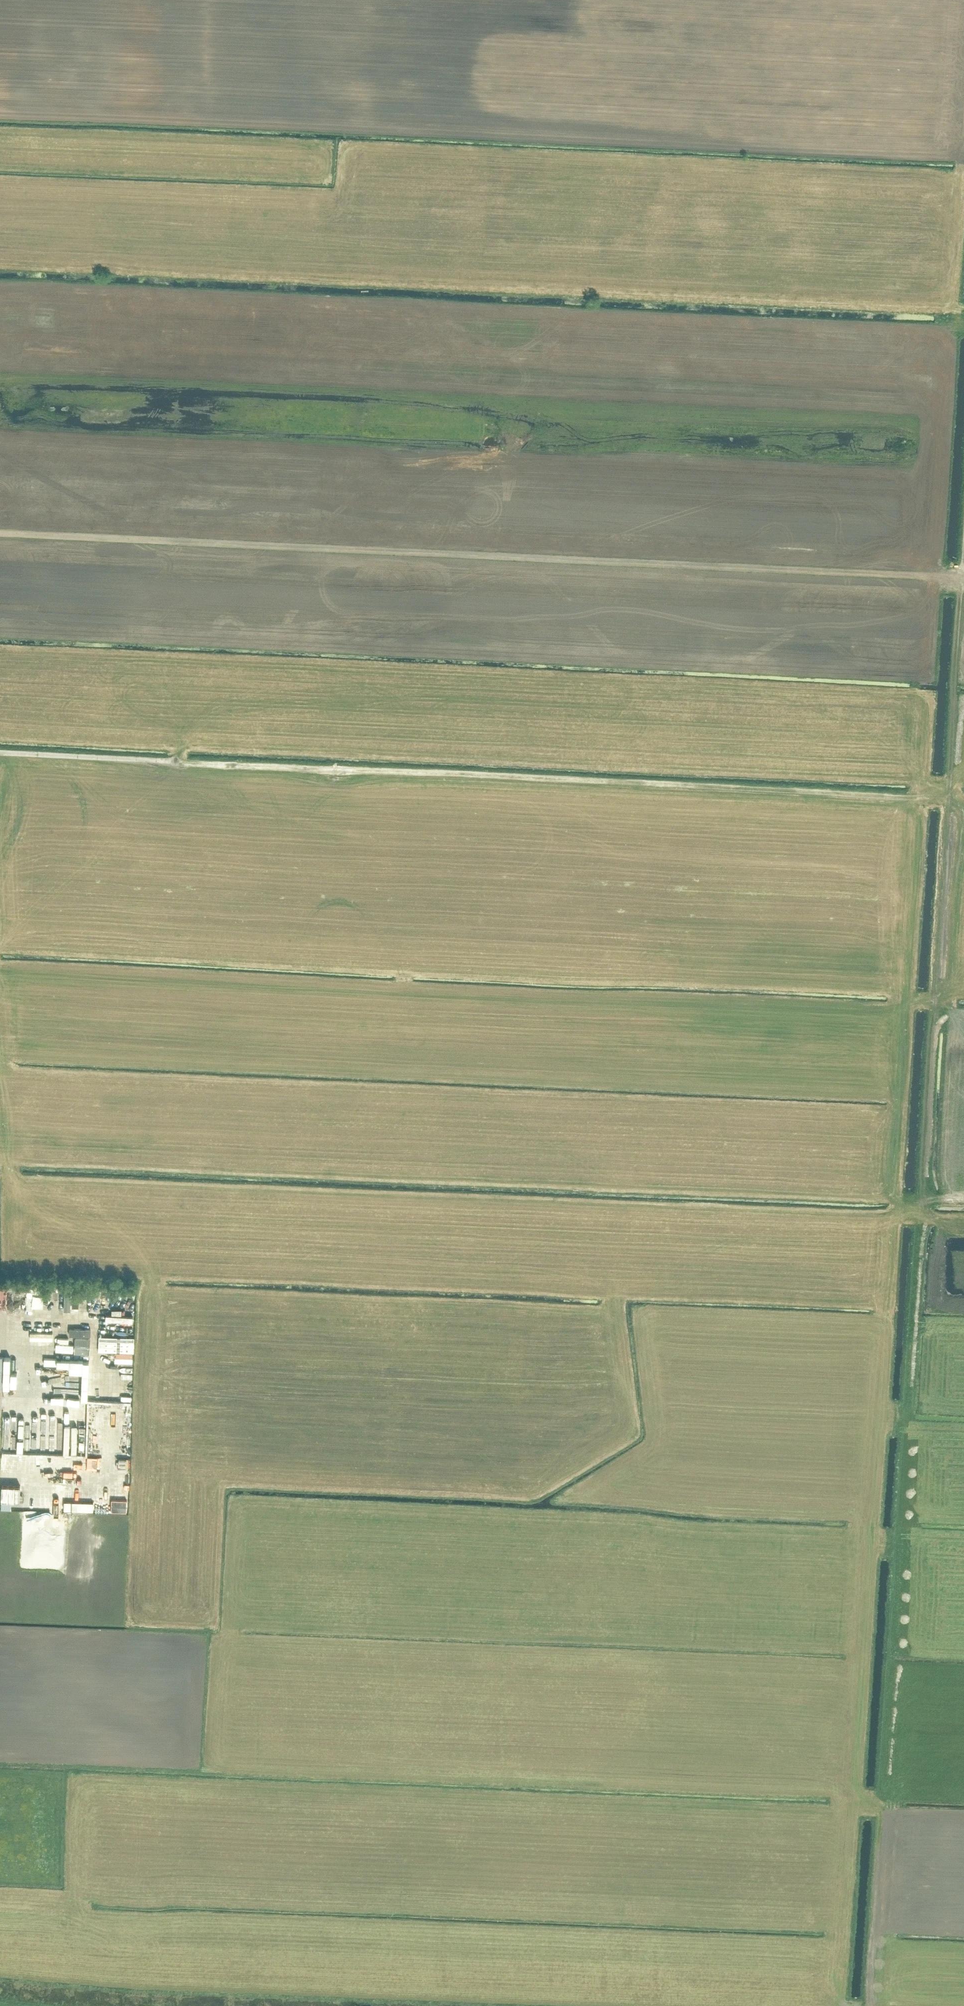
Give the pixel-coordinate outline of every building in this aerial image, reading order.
[(46,1341),(48,1333),(41,1331),(39,1340),(46,1341)] [(32,1343),(32,1336),(14,1335),(13,1342),(32,1343)] [(99,1371),(116,1371),(116,1353),(99,1353),(99,1371)] [(35,1432),(50,1432),(51,1419),(43,1419),(43,1412),(36,1412),(35,1432)] [(106,1463),(106,1471),(130,1471),(130,1463),(106,1463)] [(1,1506),(16,1506),(16,1481),(2,1481),(1,1506)] [(111,1498),(124,1498),(123,1489),(110,1489),(111,1498)]
